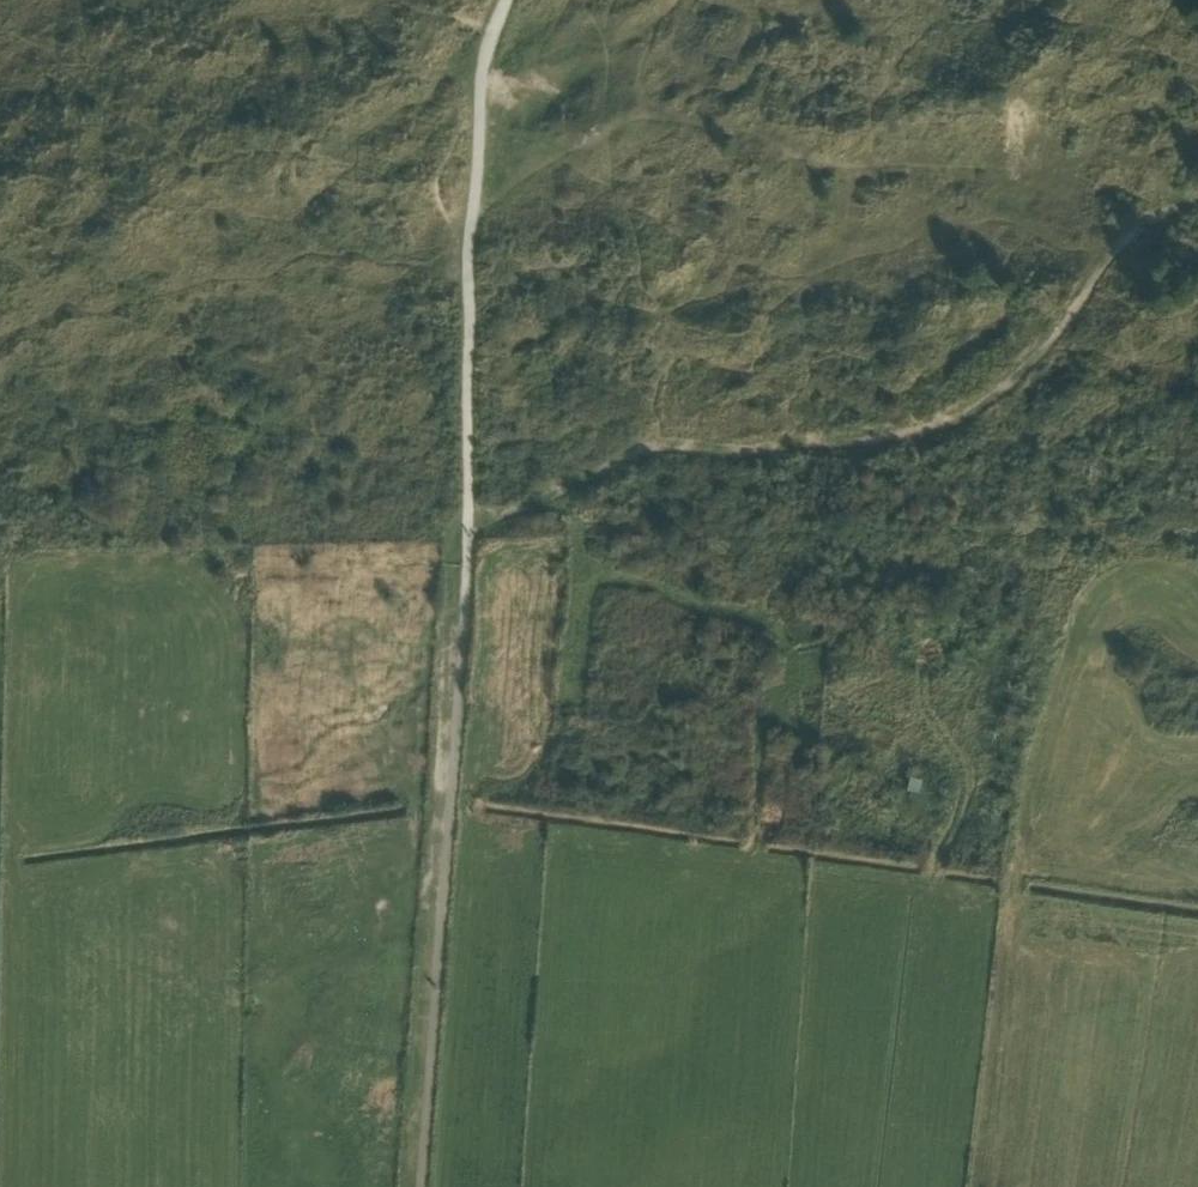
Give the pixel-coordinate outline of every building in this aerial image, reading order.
[(920,787),(927,789),(929,781),(913,776),(910,788),(919,790),(920,787)]
